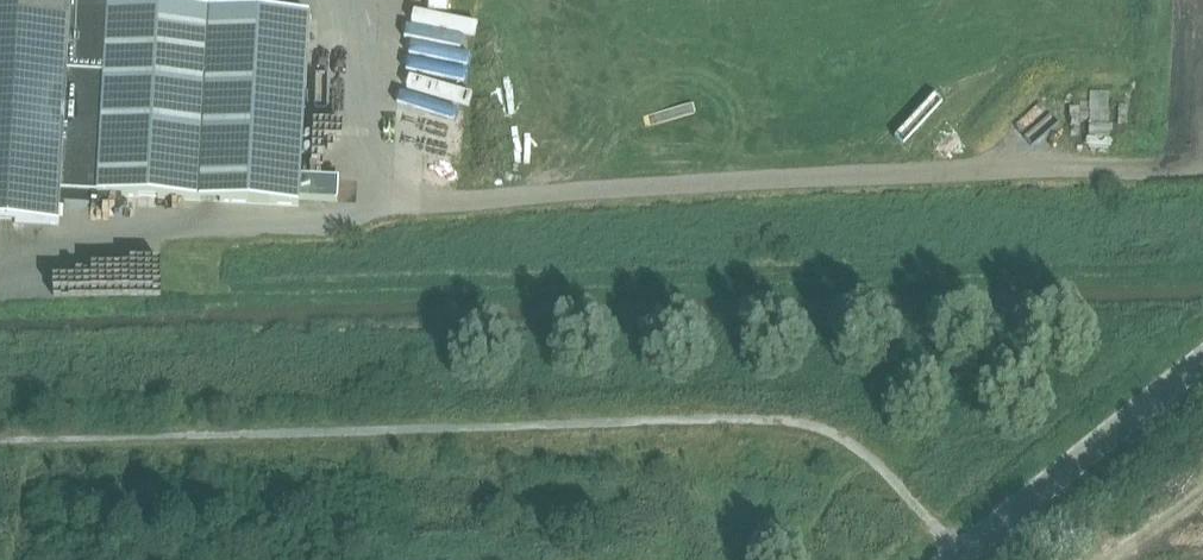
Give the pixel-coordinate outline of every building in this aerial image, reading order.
[(98,195),(300,206),(310,15),(171,8),(140,47),(121,32),(112,43),(94,29),(114,5),(89,3),(89,19),(70,18),(71,2),(27,0),(0,0),(0,222),(58,226),(66,75),(104,77),(98,195)] [(447,0),(428,0),(427,7),(447,8),(447,0)] [(413,38),(404,69),(468,86),(476,55),(413,38)] [(1109,134),(1108,88),(1087,88),(1087,134),(1109,134)] [(159,256),(82,258),(82,295),(160,294),(159,256)] [(32,285),(33,302),(57,301),(56,284),(32,285)]
